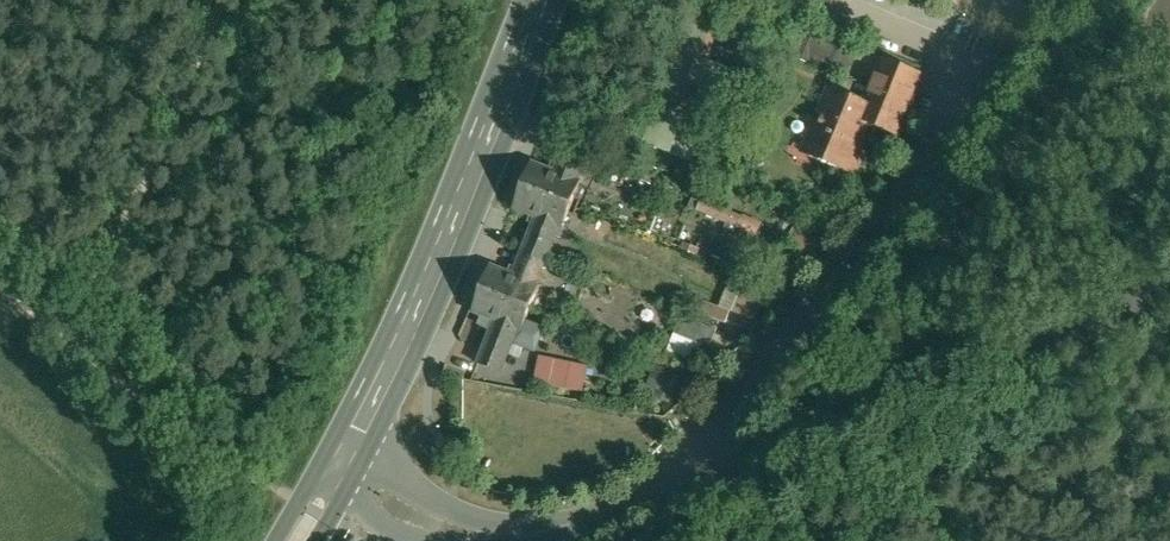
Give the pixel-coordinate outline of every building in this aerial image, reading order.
[(714,26),(693,19),(647,144),(692,161),(702,134),(683,127),(686,118),(682,116),(694,84),(702,60),(714,26)] [(855,47),(819,33),(816,39),(808,35),(808,34),(802,32),(801,35),(796,33),(793,39),(791,38),(786,51),(799,56),(800,51),(825,61),(827,55),(848,64),(855,47)] [(885,60),(866,103),(876,107),(871,122),(901,134),(924,76),(885,60)] [(866,103),(832,90),(822,114),(827,115),(813,148),(811,148),(810,149),(850,165),(851,164),(848,163),(862,130),(866,132),(871,122),(876,107),(866,103)] [(564,153),(557,172),(534,163),(525,186),(574,205),(583,182),(580,181),(587,162),(564,153)] [(574,205),(525,186),(516,209),(539,217),(527,246),(550,255),(562,227),(565,228),(574,205)] [(698,201),(694,211),(755,236),(759,225),(698,201)] [(550,255),(527,246),(516,275),(493,266),(484,289),(533,308),(542,285),(539,284),(550,255)] [(750,281),(738,313),(757,320),(765,300),(779,305),(763,323),(764,324),(792,292),(771,283),(769,289),(750,281)] [(533,308),(484,289),(475,312),(498,321),(481,364),(504,373),(516,343),(538,351),(546,329),(528,322),(533,308)] [(733,311),(706,301),(701,313),(728,323),(733,311)] [(719,330),(684,316),(677,333),(712,348),(719,330)] [(591,366),(558,359),(552,385),(585,392),(591,366)] [(651,365),(642,394),(670,403),(679,374),(651,365)]
